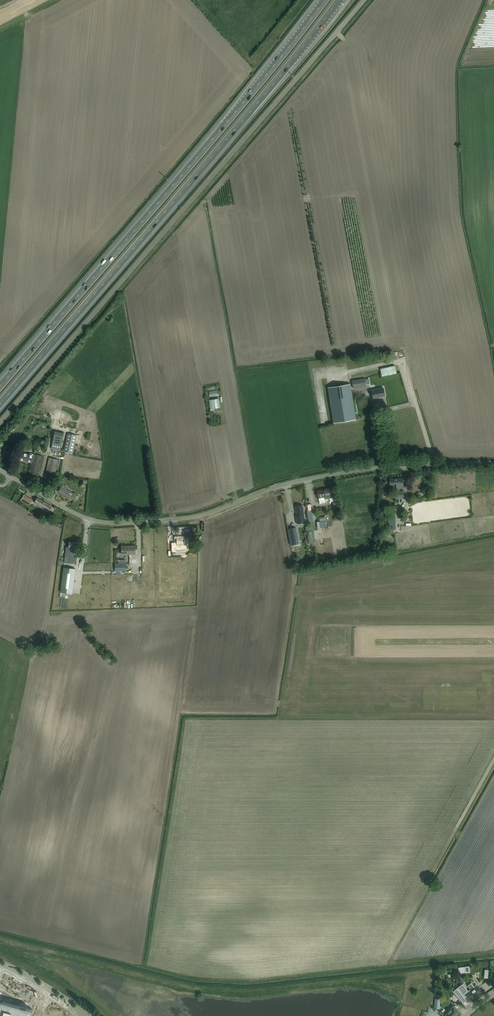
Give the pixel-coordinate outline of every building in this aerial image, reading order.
[(382,377),(396,373),(395,365),(380,368),(382,377)] [(366,386),(365,378),(352,380),(353,388),(366,386)] [(350,384),(328,387),(333,423),(356,419),(350,384)] [(383,387),(371,390),(373,398),(385,396),(383,387)] [(214,408),(219,407),(218,398),(209,399),(211,412),(214,412),(214,408)] [(64,433),(55,431),(51,448),(60,450),(64,433)] [(76,435),(68,433),(64,451),(72,453),(76,435)] [(29,454),(26,453),(21,452),(20,460),(31,462),(29,473),(38,475),(43,456),(30,453),(29,454)] [(49,457),(45,476),(44,481),(52,483),(58,459),(49,457)] [(403,487),(403,483),(403,478),(389,479),(390,484),(396,484),(396,488),(396,491),(397,498),(404,498),(403,490),(399,491),(399,487),(403,487)] [(60,479),(56,488),(59,490),(58,491),(72,500),(74,498),(76,499),(79,495),(75,493),(74,494),(66,489),(67,487),(63,484),(63,483),(62,482),(63,481),(60,479)] [(318,493),(317,493),(317,494),(318,494),(319,498),(324,497),(324,499),(332,498),(332,495),(331,493),(330,488),(317,491),(318,493)] [(24,495),(21,500),(29,505),(32,499),(24,495)] [(37,497),(35,502),(34,502),(38,505),(38,506),(48,512),(52,506),(37,497)] [(310,504),(306,504),(308,516),(310,531),(308,531),(309,543),(315,543),(314,530),(313,531),(312,522),(313,522),(310,504)] [(302,505),(295,506),(296,515),(297,524),(305,522),(302,505)] [(185,547),(185,543),(185,538),(176,538),(177,545),(181,545),(181,547),(185,547)] [(66,547),(64,562),(76,563),(77,557),(74,557),(75,548),(76,548),(77,542),(69,541),(69,546),(68,547),(66,547)] [(135,554),(135,551),(135,546),(121,546),(122,554),(135,554)] [(126,571),(126,563),(115,563),(115,571),(126,571)] [(60,566),(56,597),(57,598),(63,598),(71,600),(75,568),(60,566)] [(109,597),(119,597),(117,578),(107,579),(109,597)] [(463,983),(454,990),(463,1001),(466,1005),(469,1003),(465,999),(470,995),(472,998),(478,993),(479,994),(482,992),(479,988),(477,985),(469,991),(463,983)] [(31,1010),(33,1010),(33,1009),(3,1001),(0,1000),(0,1015),(29,1015),(31,1010)] [(455,1008),(453,1006),(445,1015),(447,1015),(455,1015),(459,1011),(455,1008)]
